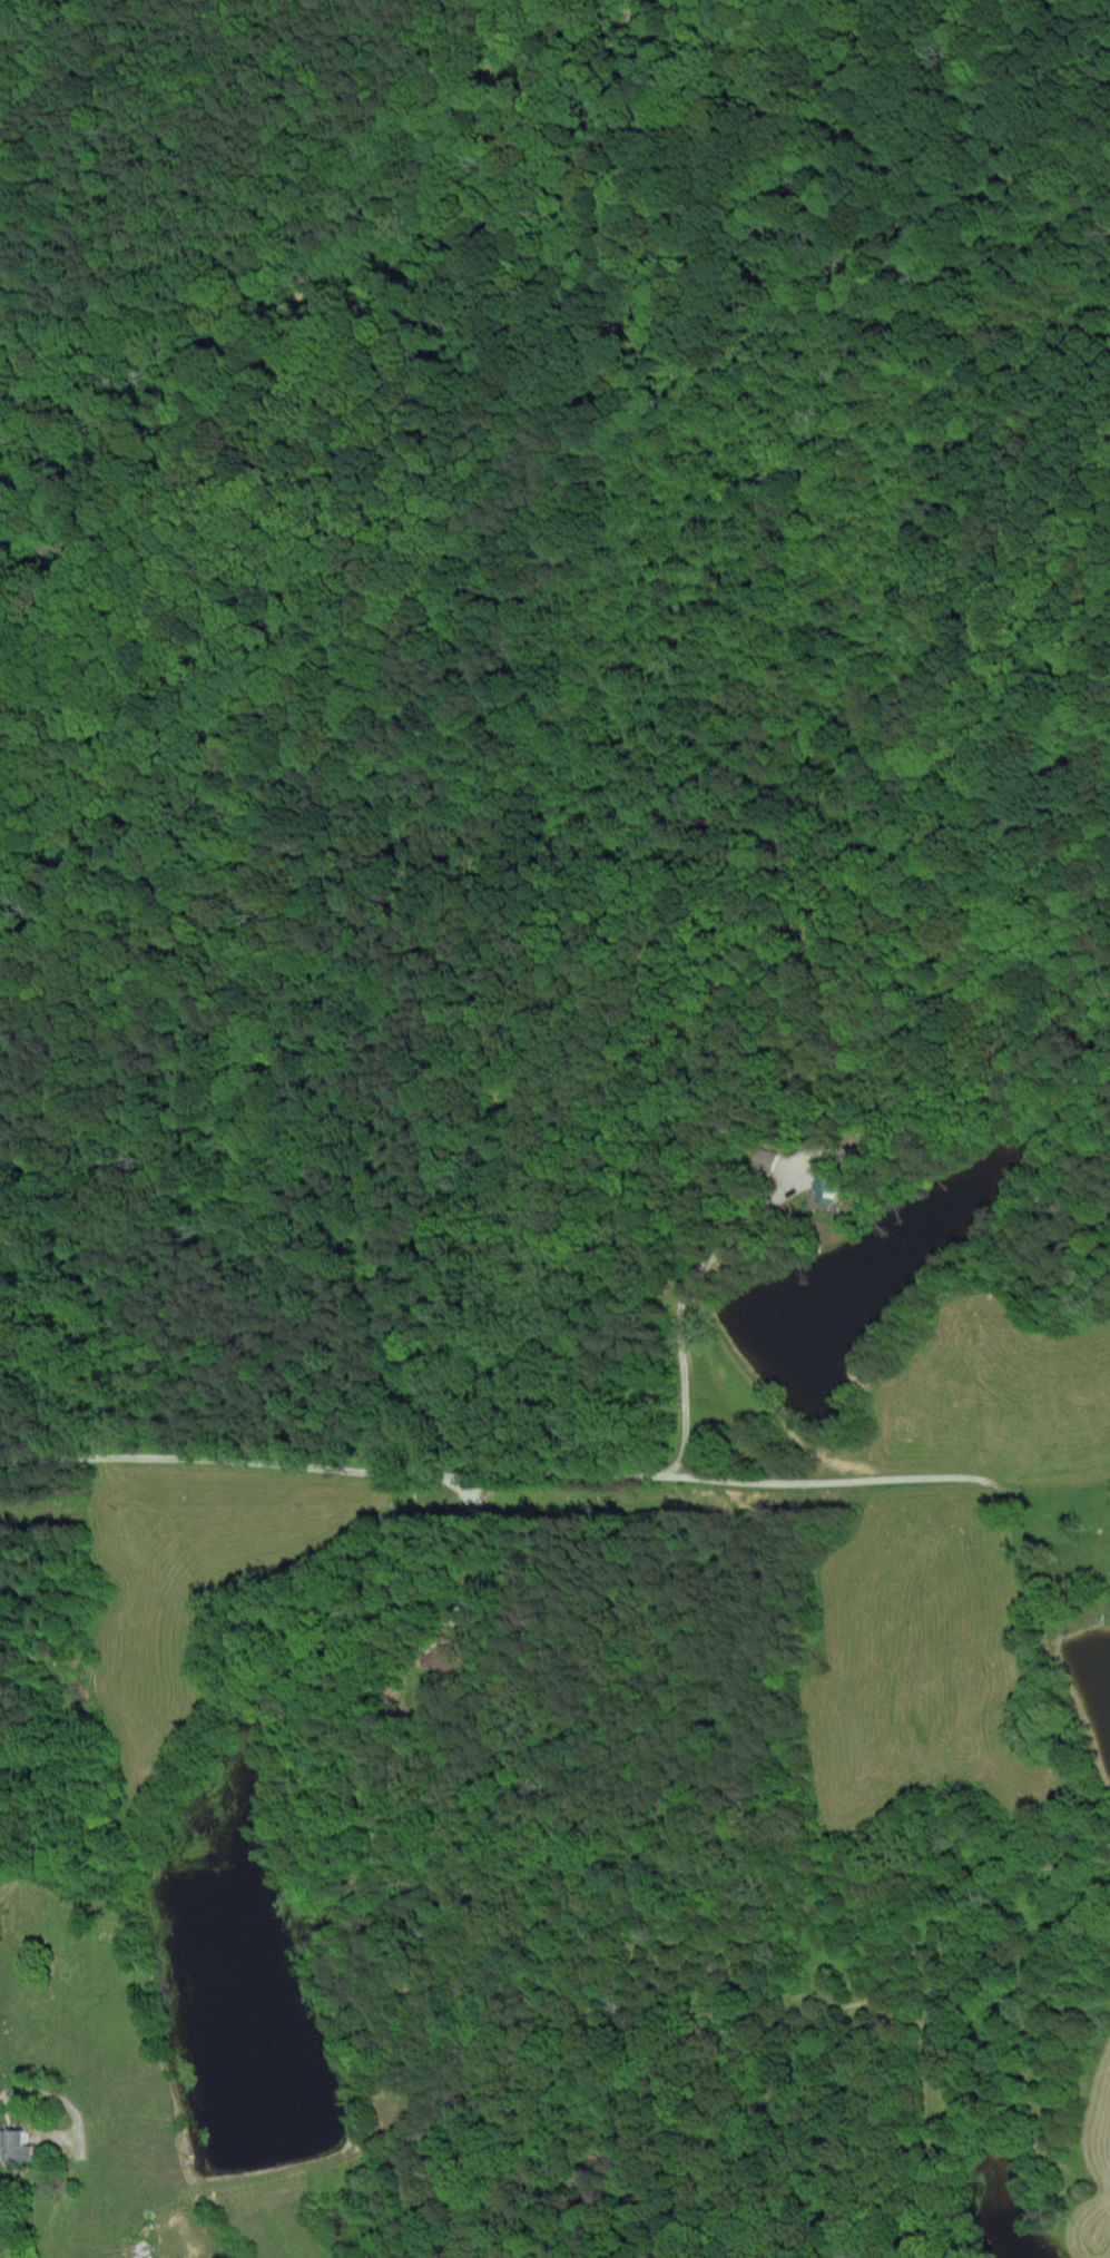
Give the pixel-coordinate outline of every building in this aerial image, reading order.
[(28,2143),(23,2143),(23,2128),(0,2128),(0,2157),(28,2157),(28,2143)]
